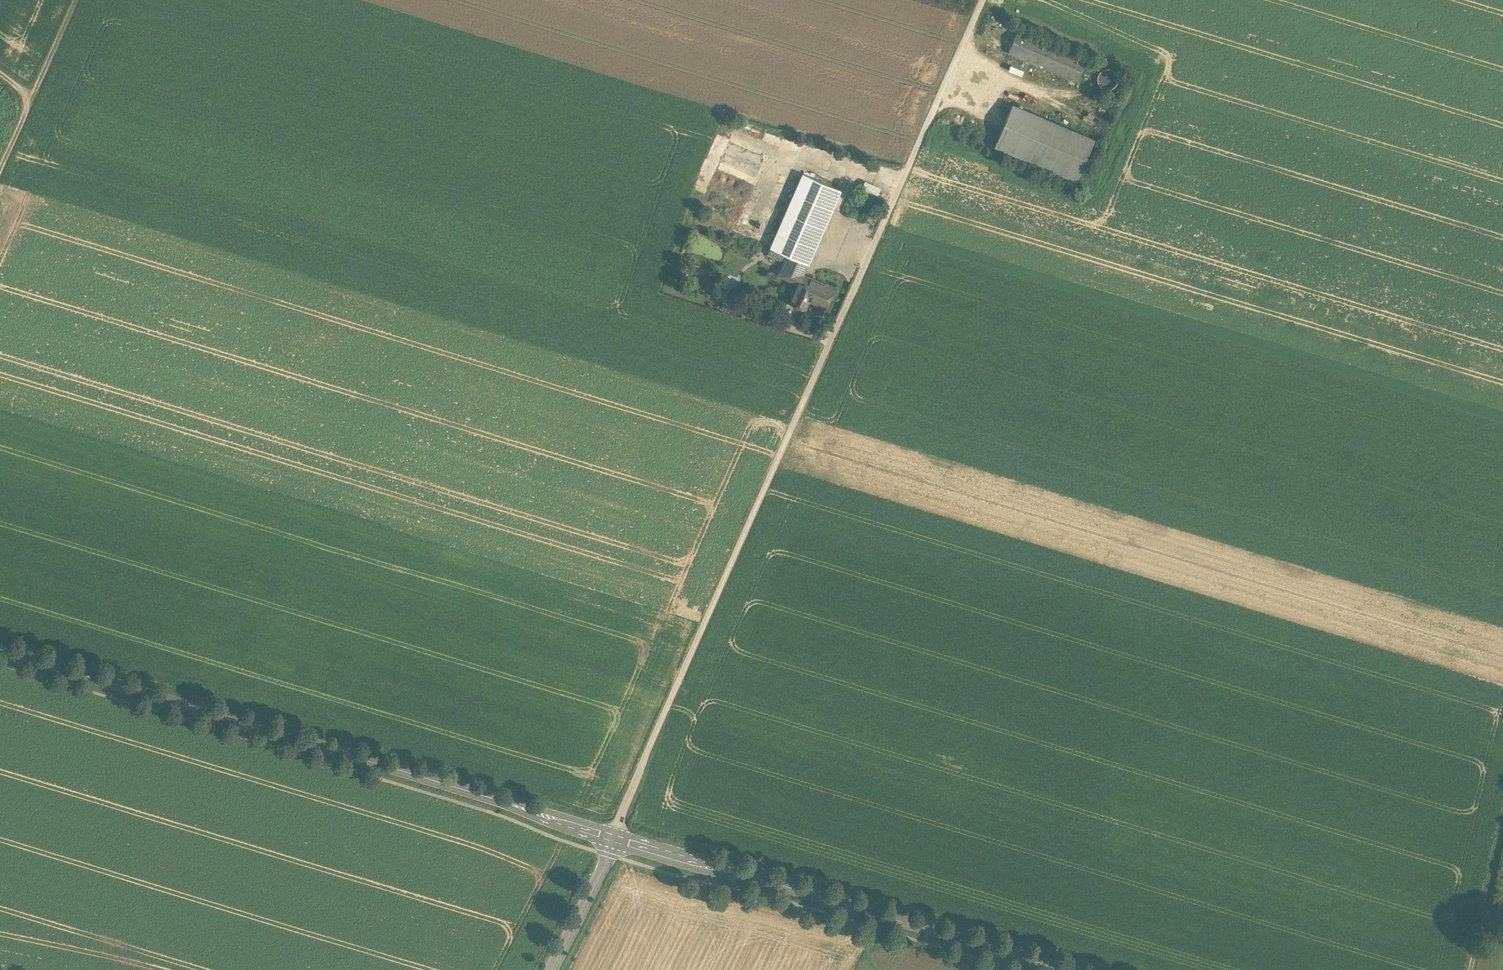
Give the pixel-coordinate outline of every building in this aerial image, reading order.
[(1086,59),(1017,30),(1008,52),(1077,81),(1086,59)] [(1117,82),(1117,78),(1117,74),(1114,71),(1111,69),(1107,68),(1103,69),(1100,71),(1097,74),(1097,78),(1098,82),(1100,86),(1103,88),(1107,89),(1111,88),(1115,86),(1117,82)] [(1093,134),(1012,99),(994,140),(1076,175),(1093,134)] [(787,210),(771,248),(787,255),(807,264),(840,189),(803,173),(787,210)] [(862,189),(878,196),(882,187),(867,180),(862,189)] [(807,264),(787,255),(778,275),(798,284),(802,275),(807,264)] [(833,288),(802,275),(798,284),(790,302),(805,309),(809,300),(825,307),(833,288)]
